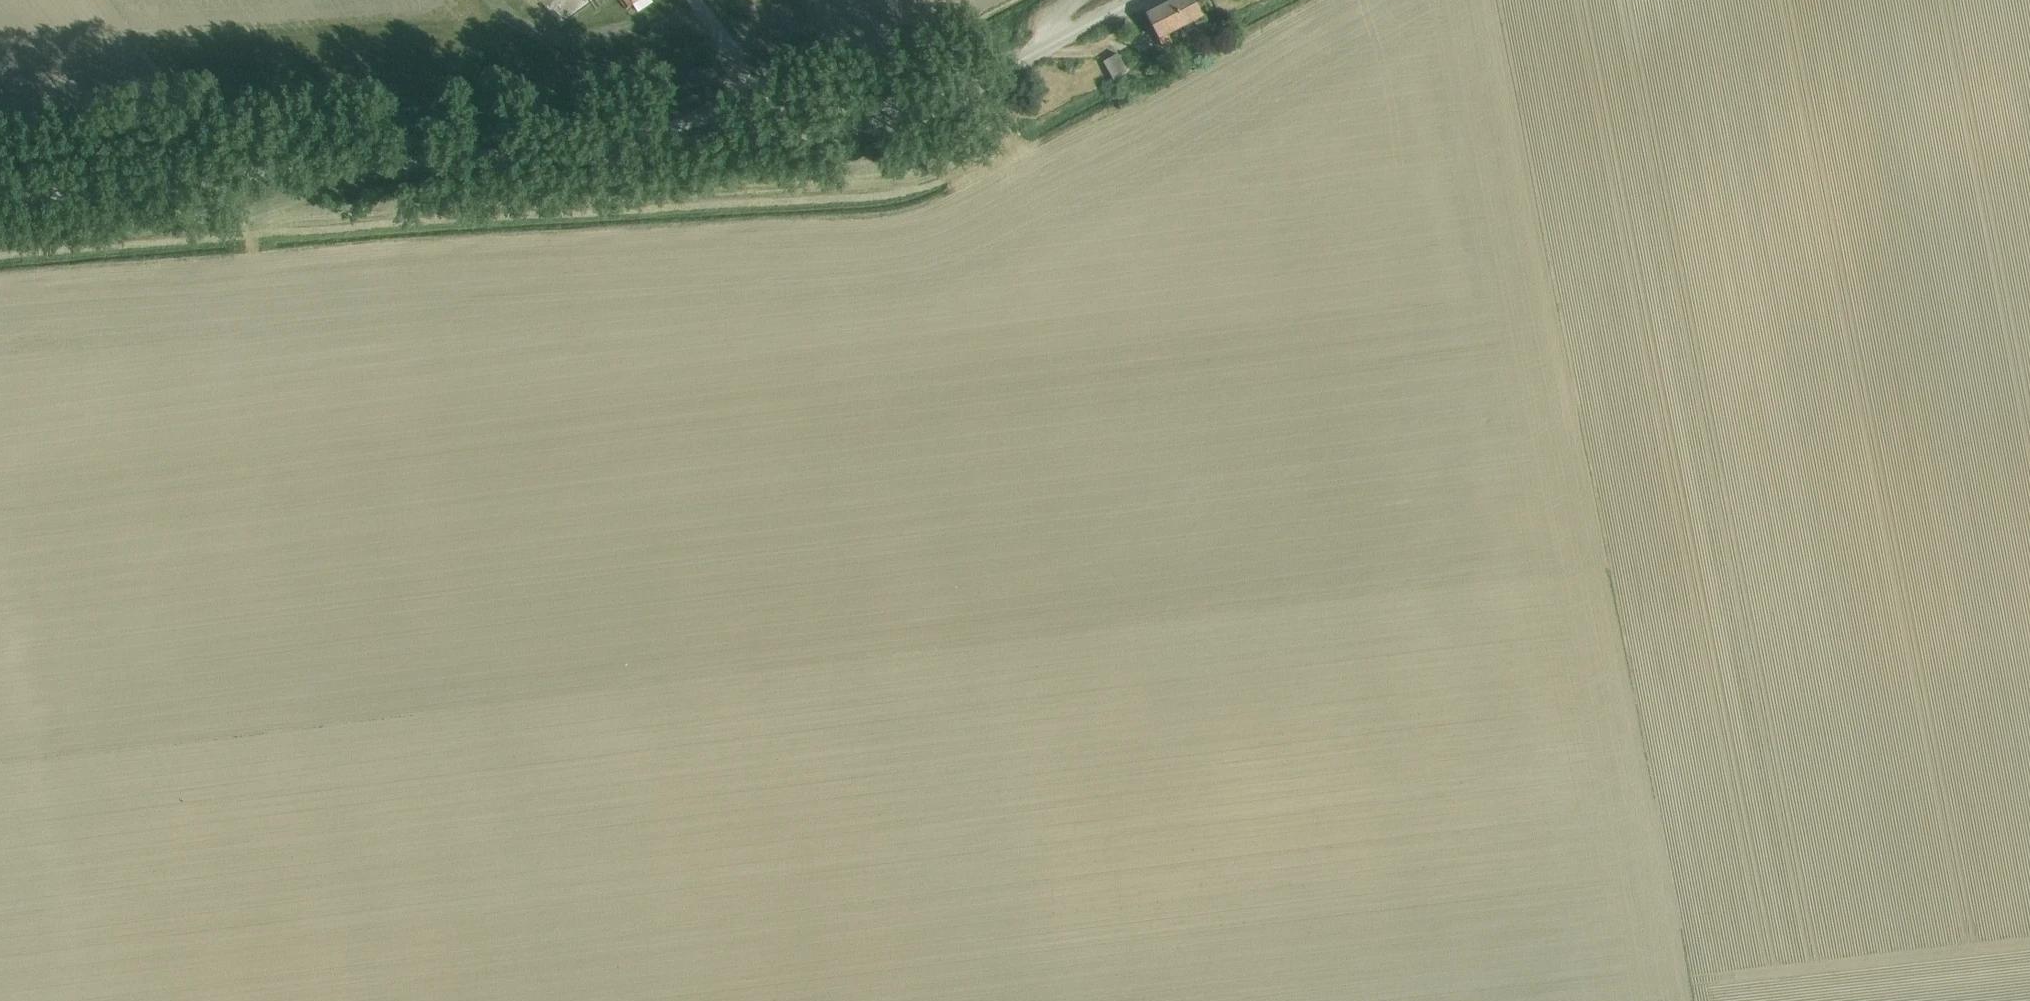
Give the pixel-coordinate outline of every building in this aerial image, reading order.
[(637,10),(651,0),(630,0),(637,10)] [(1159,40),(1203,17),(1194,0),(1176,0),(1146,15),(1159,40)] [(1129,73),(1118,54),(1104,62),(1115,81),(1129,73)]
